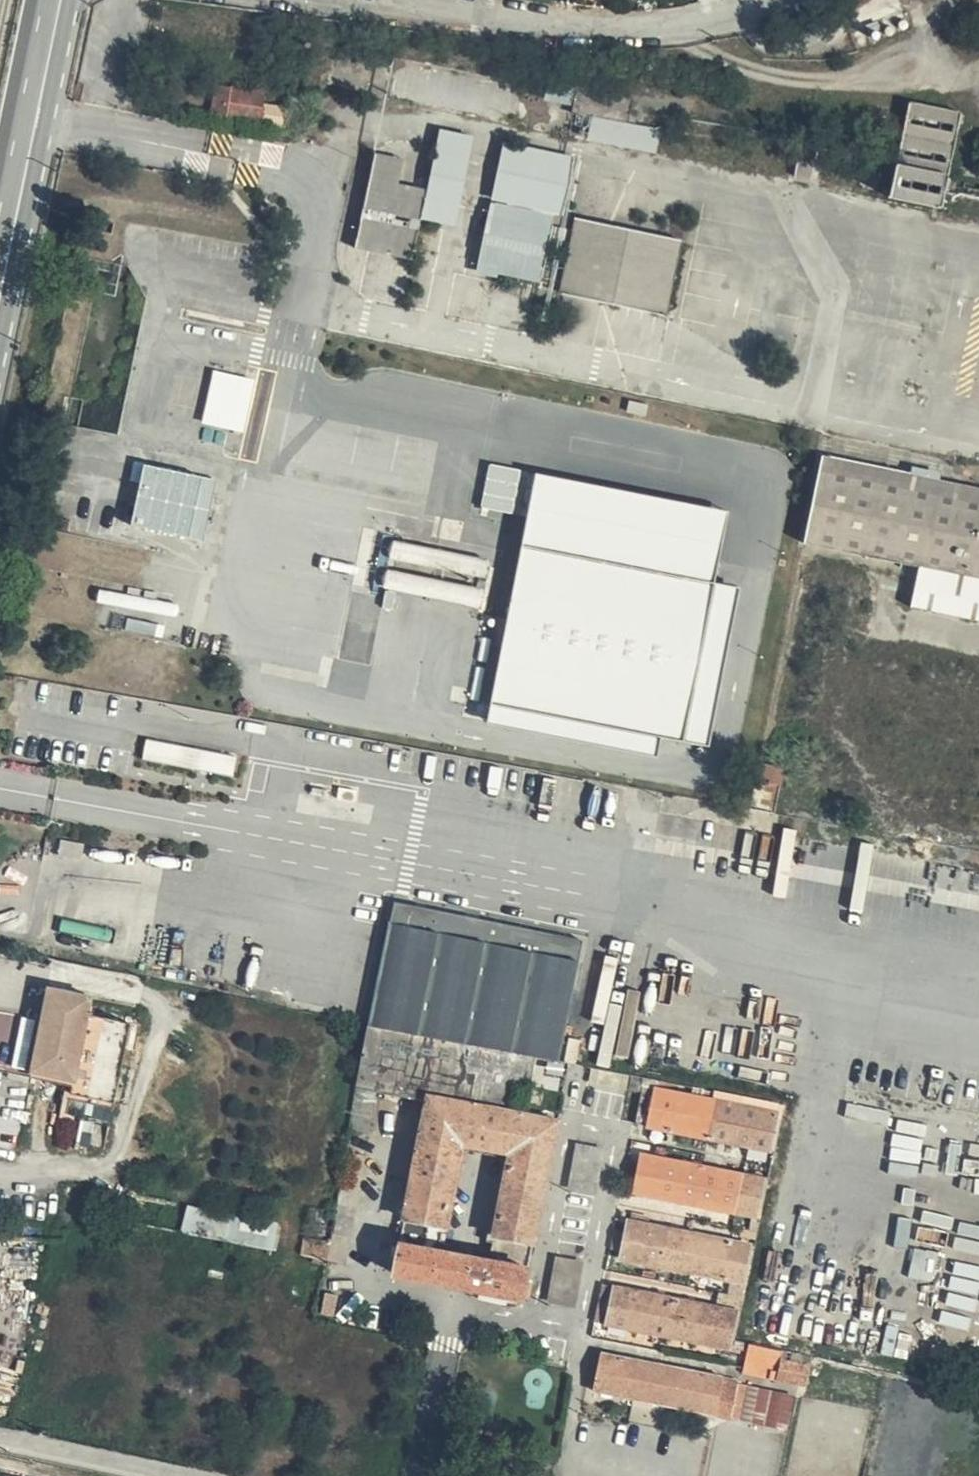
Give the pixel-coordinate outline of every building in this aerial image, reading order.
[(236,83),(218,85),(213,110),(285,127),(290,106),(264,100),(267,89),(236,83)] [(915,102),(908,133),(960,143),(966,114),(915,102)] [(594,116),(590,135),(658,150),(662,130),(594,116)] [(960,143),(908,133),(895,196),(945,206),(960,143)] [(516,202),(564,212),(577,148),(508,134),(495,198),(516,202)] [(426,199),(422,224),(452,230),(469,141),(438,136),(426,199)] [(378,154),(370,188),(399,194),(406,160),(378,154)] [(399,194),(370,188),(359,241),(416,253),(426,199),(399,194)] [(506,254),(516,202),(495,198),(484,250),(506,254)] [(564,212),(516,202),(506,254),(552,264),(564,212)] [(671,315),(673,304),(684,251),(685,243),(579,218),(563,291),(671,315)] [(256,378),(215,369),(203,422),(245,431),(256,378)] [(923,484),(925,475),(827,451),(807,542),(929,569),(921,607),(978,619),(978,497),(923,484)] [(206,537),(219,478),(148,462),(135,521),(206,537)] [(488,462),(480,507),(513,513),(521,468),(488,462)] [(729,507),(539,471),(524,544),(714,581),(729,507)] [(925,475),(923,484),(978,497),(978,486),(925,475)] [(483,606),(491,558),(391,542),(383,590),(483,606)] [(714,581),(524,544),(494,699),(684,736),(714,581)] [(146,756),(236,772),(239,753),(149,737),(146,756)] [(770,806),(785,771),(766,763),(752,799),(770,806)] [(85,843),(63,839),(60,854),(82,858),(85,843)] [(865,894),(873,844),(860,842),(852,892),(865,894)] [(881,852),(877,887),(924,894),(929,859),(881,852)] [(399,898),(375,1021),(541,1054),(563,1058),(587,935),(399,898)] [(50,985),(33,1071),(77,1078),(74,1092),(116,1100),(133,1022),(89,1013),(93,994),(50,985)] [(22,1019),(11,1066),(26,1070),(37,1023),(22,1019)] [(375,1021),(361,1085),(381,1089),(431,1099),(470,1107),(519,1118),(528,1119),(541,1054),(375,1021)] [(624,1030),(595,1024),(592,1036),(622,1043),(624,1030)] [(651,1121),(660,1084),(647,1081),(639,1117),(651,1121)] [(785,1109),(660,1084),(651,1121),(777,1149),(785,1109)] [(356,1109),(376,1111),(381,1089),(361,1085),(356,1109)] [(459,1158),(470,1107),(431,1099),(404,1221),(443,1230),(459,1158)] [(508,1168),(519,1118),(470,1107),(459,1158),(508,1168)] [(356,1109),(352,1126),(373,1131),(376,1111),(356,1109)] [(554,1125),(528,1119),(519,1118),(508,1168),(494,1238),(530,1245),(554,1125)] [(602,1148),(577,1142),(569,1187),(593,1192),(602,1148)] [(352,1144),(343,1179),(363,1182),(370,1148),(352,1144)] [(768,1179),(642,1154),(634,1191),(761,1217),(768,1179)] [(336,1209),(355,1213),(363,1182),(343,1179),(336,1209)] [(186,1233),(249,1246),(277,1251),(282,1222),(192,1205),(186,1233)] [(326,1254),(346,1257),(355,1213),(336,1209),(329,1234),(326,1254)] [(632,1211),(630,1219),(646,1222),(647,1215),(632,1211)] [(921,1211),(919,1224),(951,1229),(953,1215),(921,1211)] [(630,1219),(627,1218),(624,1232),(621,1249),(619,1257),(748,1283),(756,1243),(646,1222),(630,1219)] [(894,1247),(910,1247),(909,1218),(894,1218),(894,1247)] [(443,1230),(404,1221),(399,1246),(439,1254),(443,1230)] [(958,1221),(952,1249),(978,1255),(978,1226),(958,1221)] [(324,1262),(326,1254),(329,1234),(305,1229),(302,1247),(311,1250),(309,1258),(324,1262)] [(621,1249),(624,1232),(615,1230),(611,1247),(621,1249)] [(524,1269),(530,1245),(494,1238),(489,1262),(524,1269)] [(439,1254),(399,1246),(393,1271),(458,1282),(461,1258),(439,1254)] [(911,1248),(909,1279),(937,1281),(939,1250),(911,1248)] [(584,1260),(559,1255),(550,1296),(577,1302),(584,1260)] [(524,1269),(489,1262),(461,1258),(458,1282),(517,1293),(524,1269)] [(978,1292),(978,1266),(953,1261),(944,1306),(975,1312),(978,1292)] [(608,1318),(614,1284),(603,1282),(596,1315),(608,1318)] [(718,1306),(614,1284),(608,1318),(734,1343),(742,1311),(718,1306)] [(340,1293),(328,1291),(324,1311),(337,1315),(340,1293)] [(720,1295),(718,1306),(742,1311),(744,1300),(720,1295)] [(940,1310),(938,1324),(969,1330),(972,1316),(940,1310)] [(907,1360),(911,1330),(884,1326),(880,1356),(907,1360)] [(752,1345),(746,1371),(809,1386),(815,1358),(752,1345)] [(596,1387),(732,1415),(739,1380),(603,1352),(596,1387)] [(739,1380),(732,1415),(743,1417),(750,1382),(739,1380)]
